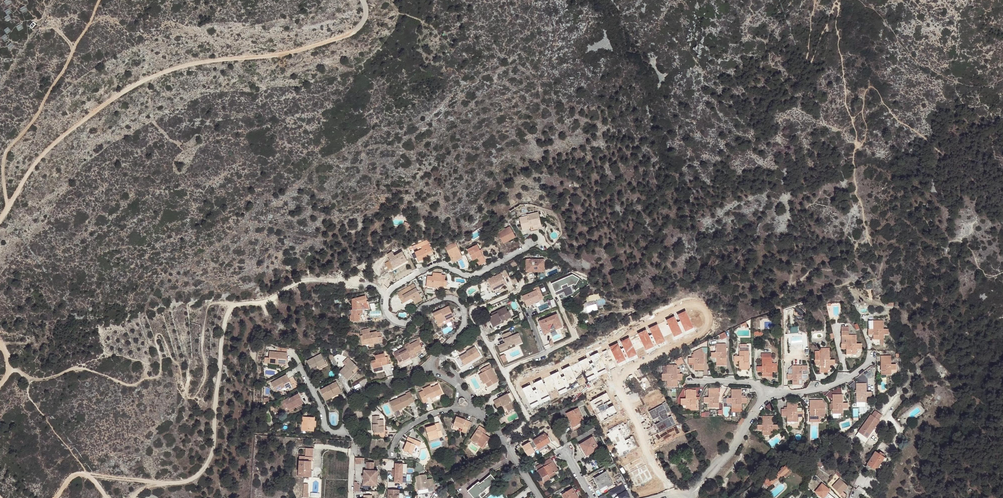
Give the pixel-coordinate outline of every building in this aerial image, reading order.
[(525,216),(518,218),(521,230),(529,228),(529,229),(540,227),(537,212),(525,215),(525,216)] [(509,227),(497,233),(503,244),(515,237),(509,227)] [(428,254),(429,256),(431,261),(436,259),(428,243),(429,242),(427,239),(412,246),(413,248),(413,249),(420,246),(422,249),(415,252),(419,262),(426,258),(425,255),(428,254)] [(451,254),(455,262),(460,259),(463,258),(455,242),(445,247),(449,255),(451,254)] [(475,260),(477,262),(478,266),(486,263),(477,245),(467,250),(473,261),(475,260)] [(394,255),(392,251),(386,253),(389,259),(388,260),(393,267),(407,260),(402,251),(394,255)] [(536,268),(536,271),(545,271),(545,260),(527,260),(527,268),(536,268)] [(434,285),(437,286),(446,287),(447,281),(444,281),(445,276),(441,275),(441,274),(433,272),(432,277),(427,276),(426,286),(434,287),(434,285)] [(492,291),(502,286),(506,284),(500,273),(490,278),(486,281),(492,291)] [(573,274),(552,284),(557,295),(564,292),(566,297),(574,293),(571,286),(570,283),(573,281),(574,284),(579,287),(583,280),(573,274)] [(413,284),(400,291),(402,296),(399,298),(401,303),(405,301),(405,300),(409,298),(408,297),(410,296),(411,298),(412,300),(414,299),(416,303),(422,300),(413,284)] [(522,296),(527,308),(533,306),(532,304),(540,300),(536,290),(522,296)] [(582,305),(577,306),(578,310),(594,305),(593,299),(599,297),(598,292),(585,296),(586,301),(584,302),(584,303),(581,304),(582,305)] [(368,304),(367,297),(354,298),(353,298),(354,309),(352,309),(352,314),(351,314),(351,321),(358,321),(358,314),(360,314),(359,310),(361,309),(361,304),(368,304)] [(359,310),(360,314),(363,314),(363,309),(370,309),(369,297),(367,297),(368,304),(361,304),(361,309),(359,310)] [(594,305),(578,310),(580,315),(596,310),(594,305)] [(437,325),(449,319),(453,317),(448,306),(432,314),(437,325)] [(489,317),(493,327),(503,323),(502,322),(511,317),(509,311),(507,312),(505,307),(492,313),(492,316),(489,317)] [(696,330),(686,310),(677,314),(680,321),(678,322),(674,316),(649,328),(652,334),(649,336),(646,329),(621,341),(624,348),(621,349),(618,343),(590,356),(593,363),(590,365),(587,358),(562,370),(565,376),(561,378),(558,371),(533,383),(536,389),(533,391),(530,385),(522,389),(531,407),(550,398),(548,393),(557,388),(560,394),(579,385),(576,379),(585,375),(588,381),(607,372),(604,366),(616,360),(619,366),(638,357),(635,351),(644,347),(647,354),(667,344),(664,339),(672,335),(675,340),(696,330)] [(556,314),(538,322),(544,334),(555,329),(555,328),(561,325),(556,314)] [(450,323),(449,319),(437,325),(439,328),(450,323)] [(883,329),(883,320),(872,320),(873,329),(868,329),(868,334),(873,334),(873,339),(880,339),(880,344),(883,344),(883,334),(888,334),(888,329),(883,329)] [(369,341),(369,344),(373,343),(382,342),(381,337),(382,336),(380,332),(377,333),(376,332),(369,333),(368,329),(362,330),(362,335),(360,336),(361,342),(369,341)] [(846,343),(842,343),(842,349),(847,349),(847,354),(856,354),(857,349),(861,349),(861,343),(857,343),(856,334),(849,335),(849,331),(842,331),(842,335),(846,335),(846,343)] [(511,336),(509,332),(501,335),(503,339),(505,343),(497,346),(500,351),(507,348),(506,347),(514,343),(517,342),(517,341),(520,339),(518,333),(511,336)] [(410,356),(417,353),(423,349),(419,341),(418,341),(417,341),(411,345),(406,348),(395,354),(399,362),(403,359),(404,361),(411,357),(410,356)] [(717,363),(727,363),(727,347),(727,345),(726,344),(717,344),(717,353),(712,352),(712,358),(717,359),(717,362),(717,363)] [(277,347),(270,346),(269,358),(268,363),(286,365),(288,354),(276,352),(277,347)] [(740,367),(750,367),(750,347),(747,347),(739,348),(740,357),(738,357),(736,357),(735,357),(735,362),(740,362),(740,367)] [(467,353),(459,358),(464,366),(480,356),(475,348),(467,353)] [(815,360),(820,360),(820,355),(822,355),(822,351),(830,351),(830,348),(815,348),(815,360)] [(694,368),(704,368),(704,354),(702,349),(694,353),(694,358),(689,358),(689,363),(694,363),(694,368)] [(822,355),(820,355),(820,360),(815,360),(815,365),(820,365),(820,370),(828,370),(830,370),(831,365),(835,365),(835,359),(830,359),(830,351),(822,351),(822,355)] [(773,364),(773,362),(771,362),(771,358),(772,358),(772,354),(762,354),(762,358),(763,358),(763,367),(758,367),(758,373),(763,373),(763,377),(773,377),(773,372),(778,372),(778,367),(773,367),(773,364)] [(320,368),(326,365),(321,355),(307,362),(313,375),(319,372),(317,369),(320,368)] [(387,365),(385,356),(384,355),(375,357),(376,361),(371,362),(374,373),(383,371),(382,366),(387,365)] [(892,355),(883,355),(883,360),(881,359),(882,374),(892,375),(892,373),(892,369),(897,369),(897,364),(892,364),(892,355)] [(344,363),(346,366),(352,361),(349,358),(344,363)] [(352,372),(358,368),(352,361),(346,366),(341,372),(348,380),(354,374),(352,372)] [(808,370),(808,365),(793,366),(793,374),(788,374),(788,379),(793,380),(793,385),(803,384),(803,379),(808,379),(808,374),(803,374),(803,371),(808,370)] [(677,374),(677,369),(677,366),(667,366),(667,374),(664,374),(663,374),(663,379),(667,379),(667,384),(678,384),(678,379),(682,379),(682,374),(680,374),(677,374)] [(491,368),(483,372),(481,373),(486,383),(488,388),(499,382),(491,368)] [(867,378),(874,374),(871,370),(864,374),(867,378)] [(286,375),(271,383),(275,391),(284,387),(286,391),(292,388),(286,375)] [(337,394),(338,395),(341,393),(336,383),(320,391),(326,402),(331,399),(330,397),(337,394)] [(857,401),(867,401),(867,396),(872,396),(872,391),(867,391),(867,383),(856,383),(857,401)] [(430,386),(422,389),(423,391),(419,393),(423,402),(427,400),(426,398),(429,397),(434,395),(435,397),(442,393),(438,385),(431,388),(430,386)] [(718,409),(718,393),(717,393),(716,390),(708,389),(708,398),(703,398),(703,404),(708,404),(708,409),(718,409)] [(742,399),(742,394),(740,394),(740,391),(731,390),(731,399),(726,399),(726,405),(732,405),(732,410),(742,410),(742,405),(747,405),(747,399),(742,399)] [(607,391),(590,400),(595,409),(598,407),(600,411),(597,412),(602,421),(619,412),(614,403),(609,406),(607,403),(612,400),(607,391)] [(696,397),(696,394),(694,394),(694,391),(685,391),(685,399),(681,399),(681,405),(686,405),(685,410),(696,410),(696,399),(696,397)] [(406,395),(390,403),(394,412),(410,404),(409,403),(414,401),(410,392),(405,394),(406,395)] [(297,404),(298,406),(303,403),(299,394),(289,398),(289,397),(281,401),(283,406),(286,405),(287,407),(289,411),(294,408),(293,406),(297,404)] [(339,398),(338,395),(337,394),(330,397),(331,399),(326,402),(327,404),(339,398)] [(507,394),(493,402),(497,409),(503,405),(503,407),(505,406),(508,412),(515,408),(507,394)] [(835,398),(833,398),(833,401),(833,410),(833,414),(841,413),(844,413),(844,408),(848,408),(849,403),(844,403),(843,394),(835,394),(835,398)] [(459,405),(461,405),(462,406),(462,407),(464,407),(466,406),(466,404),(466,402),(465,401),(465,400),(464,399),(463,398),(462,398),(460,398),(459,399),(458,400),(458,402),(458,405),(459,405)] [(573,410),(585,404),(583,400),(571,406),(573,410)] [(810,420),(820,419),(820,416),(820,414),(825,414),(825,404),(823,400),(810,400),(810,407),(810,409),(810,420)] [(666,402),(649,411),(653,419),(659,416),(661,420),(655,423),(660,433),(677,424),(672,414),(668,416),(666,412),(670,410),(666,402)] [(790,407),(788,407),(788,408),(785,409),(782,409),(782,415),(784,415),(788,415),(788,416),(788,422),(798,422),(798,417),(803,417),(803,412),(802,412),(798,412),(798,408),(798,403),(790,403),(790,407)] [(573,411),(573,410),(571,406),(560,410),(563,416),(567,413),(573,411)] [(573,411),(567,413),(573,427),(579,425),(578,422),(583,420),(584,419),(579,408),(573,411)] [(882,415),(875,410),(872,415),(871,414),(858,432),(867,438),(879,420),(878,419),(882,415)] [(380,416),(373,417),(374,437),(386,437),(385,432),(384,432),(384,421),(380,420),(380,416)] [(765,420),(763,420),(763,425),(758,425),(758,430),(763,431),(763,435),(773,435),(773,430),(778,430),(778,425),(773,425),(773,416),(765,416),(765,420)] [(314,418),(303,417),(302,431),(307,431),(313,432),(313,427),(314,421),(314,418)] [(456,418),(453,426),(462,429),(461,432),(466,434),(467,429),(469,422),(456,418)] [(625,424),(607,433),(619,454),(637,445),(632,435),(626,438),(625,435),(629,432),(625,424)] [(438,435),(439,439),(443,437),(440,425),(426,428),(428,437),(438,435)] [(483,434),(485,430),(480,426),(470,440),(482,448),(486,442),(488,442),(490,439),(485,435),(483,434)] [(578,441),(598,430),(596,427),(577,438),(578,441)] [(533,441),(539,450),(547,445),(551,443),(546,433),(533,441)] [(893,437),(889,435),(887,434),(883,440),(889,444),(893,437)] [(582,444),(581,445),(587,457),(600,449),(593,437),(582,444)] [(779,444),(783,447),(789,439),(786,437),(779,444)] [(416,446),(420,447),(421,442),(409,438),(404,451),(413,455),(416,446)] [(521,445),(527,456),(535,451),(529,441),(521,445)] [(587,457),(581,445),(579,446),(585,457),(587,457)] [(869,470),(870,469),(872,467),(874,468),(875,467),(877,468),(878,467),(885,456),(876,451),(865,468),(869,470)] [(641,455),(624,465),(635,486),(652,477),(648,468),(643,470),(640,466),(646,464),(641,455)] [(819,456),(811,464),(815,467),(817,466),(820,468),(825,461),(819,456)] [(550,458),(535,466),(542,477),(545,482),(551,479),(550,478),(549,476),(555,472),(558,470),(553,461),(552,461),(550,458)] [(311,471),(311,461),(299,461),(298,477),(309,477),(309,471),(311,471)] [(425,470),(415,461),(415,476),(425,470)] [(364,471),(364,484),(377,484),(378,471),(374,471),(374,463),(366,463),(366,471),(364,471)] [(393,470),(393,474),(392,478),(395,478),(395,484),(403,484),(404,464),(396,464),(395,470),(393,470)] [(778,474),(781,477),(791,468),(787,464),(778,473),(778,474)] [(840,478),(840,479),(843,482),(845,480),(837,472),(836,474),(840,478)] [(597,483),(600,489),(607,486),(608,488),(613,485),(606,473),(595,479),(597,483)] [(425,475),(416,477),(417,483),(415,484),(415,490),(418,490),(418,491),(427,489),(427,487),(433,486),(432,481),(426,481),(425,475)] [(480,495),(497,482),(491,475),(481,484),(479,482),(475,486),(474,485),(472,487),(468,491),(473,497),(481,497),(482,497),(480,495)] [(770,482),(767,477),(763,484),(766,488),(769,485),(770,486),(772,485),(770,482)] [(446,481),(450,486),(455,483),(451,478),(446,481)] [(832,487),(844,497),(846,497),(847,496),(843,492),(848,486),(843,482),(840,479),(832,487)] [(823,497),(828,493),(830,490),(822,484),(815,492),(823,497)] [(609,492),(611,496),(616,493),(619,497),(629,497),(630,497),(622,485),(619,486),(609,492)] [(576,497),(578,496),(573,489),(562,495),(564,497),(576,497)]
